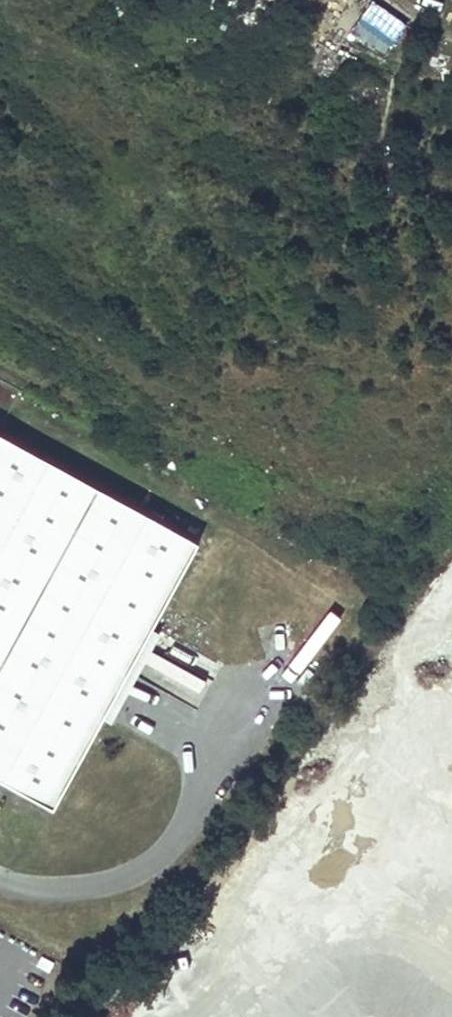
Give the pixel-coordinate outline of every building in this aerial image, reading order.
[(386,53),(407,22),(374,0),(371,0),(351,29),(386,53)] [(5,414),(0,423),(0,761),(46,786),(194,518),(5,414)]
